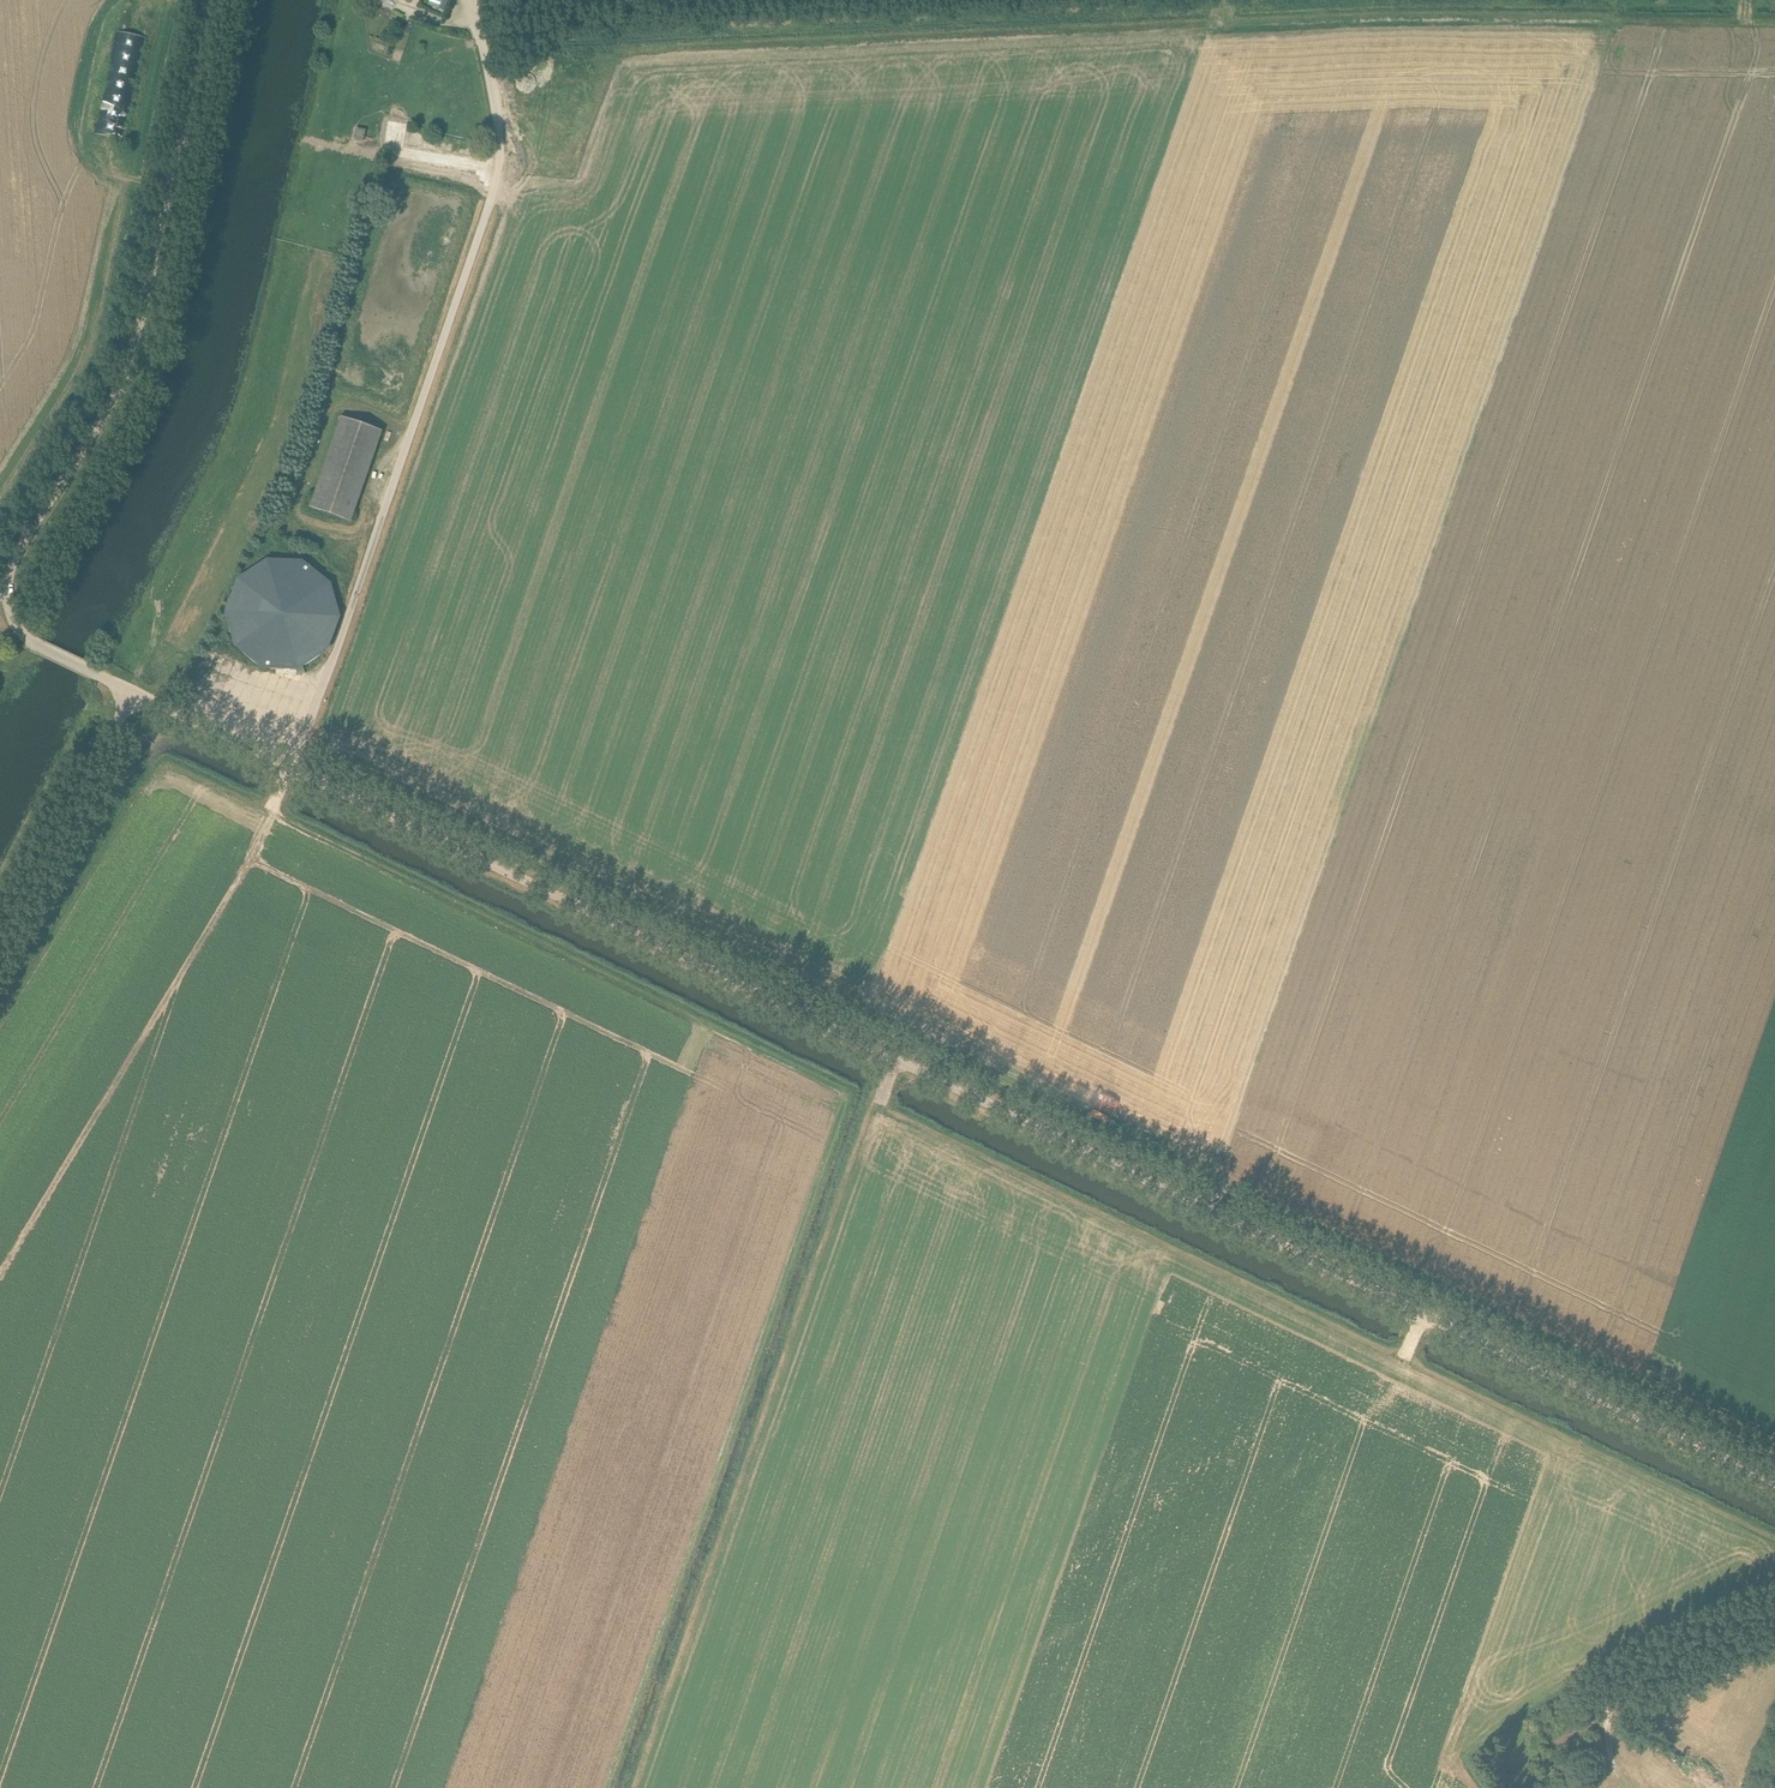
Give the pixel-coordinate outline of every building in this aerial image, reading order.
[(427,5),(440,10),(444,11),(448,0),(430,0),(427,5)] [(131,35),(117,32),(94,133),(109,137),(124,140),(146,38),(131,35)] [(405,128),(389,125),(384,150),(401,153),(405,128)] [(353,140),(363,142),(366,130),(355,128),(353,140)] [(310,508),(350,522),(382,432),(341,418),(310,508)] [(292,669),(297,668),(298,670),(303,668),(302,666),(307,665),(311,662),(315,660),(319,657),(322,653),(325,650),(328,646),(331,642),(333,638),(335,633),(336,629),(337,624),(338,619),(338,614),(338,610),(337,605),(336,600),(334,596),(332,591),(330,587),(328,583),(325,579),(321,576),(318,572),(314,570),(310,567),(306,565),(301,563),(297,562),(292,561),(287,560),(282,560),(278,560),(273,561),(268,562),(264,563),(259,565),(255,567),(251,570),(247,573),(244,576),(240,580),(237,584),(235,588),(233,592),(231,596),(229,601),(228,606),(228,610),(228,615),(228,620),(228,625),(230,629),(231,634),(233,638),(235,643),(238,647),(241,650),(244,654),(247,657),(251,660),(255,663),(259,665),(264,667),(268,668),(273,669),(276,670),(278,670),(283,670),(287,670),(292,669)]
